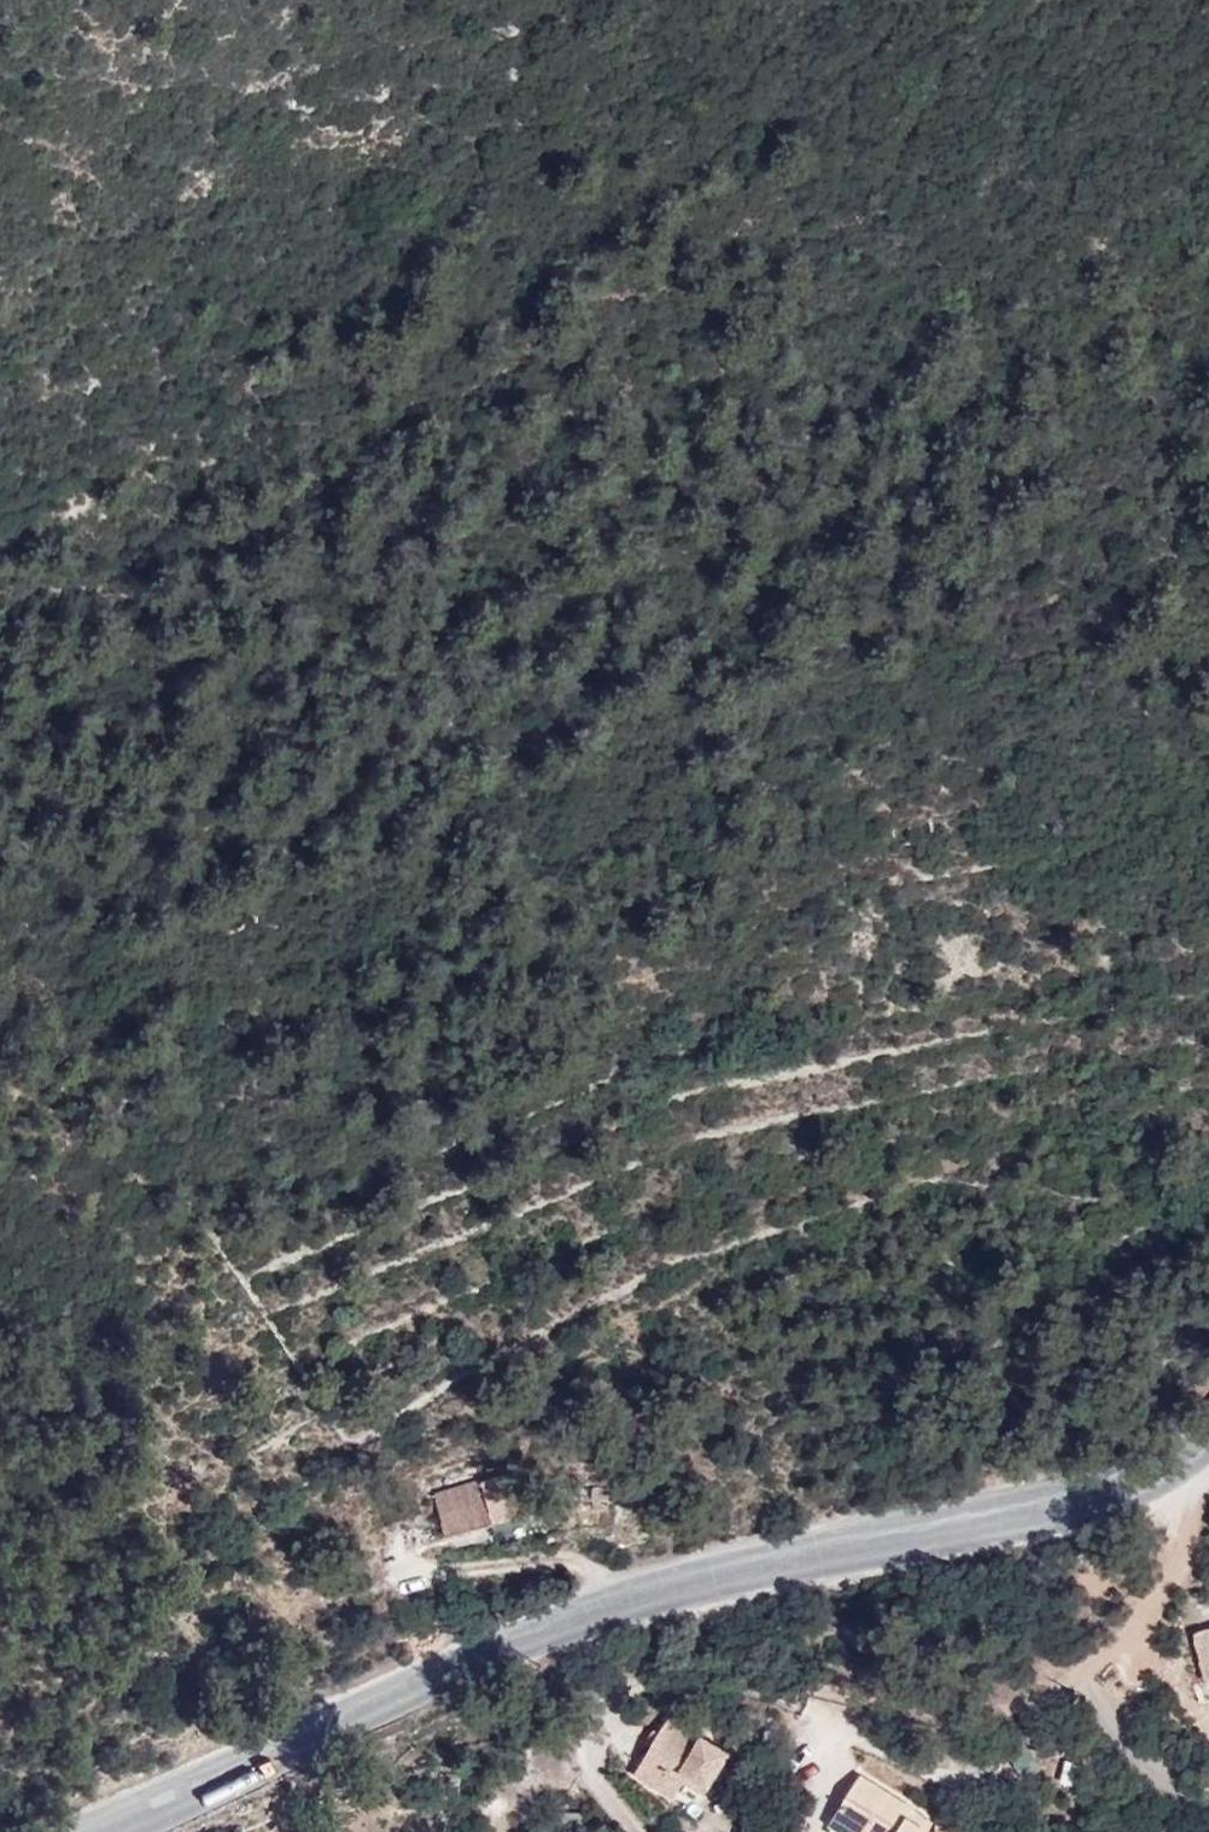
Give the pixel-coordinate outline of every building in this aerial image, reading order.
[(520,1506),(504,1465),(436,1488),(451,1531),(520,1506)] [(634,1469),(618,1469),(623,1484),(634,1484),(634,1469)] [(681,1720),(668,1741),(718,1746),(681,1720)] [(718,1746),(668,1741),(644,1777),(669,1794),(684,1772),(717,1797),(741,1762),(718,1746)] [(880,1774),(889,1760),(878,1753),(869,1767),(880,1774)] [(889,1760),(880,1774),(869,1767),(850,1798),(879,1819),(884,1811),(904,1824),(898,1831),(934,1831),(947,1811),(928,1799),(932,1792),(889,1760)]
